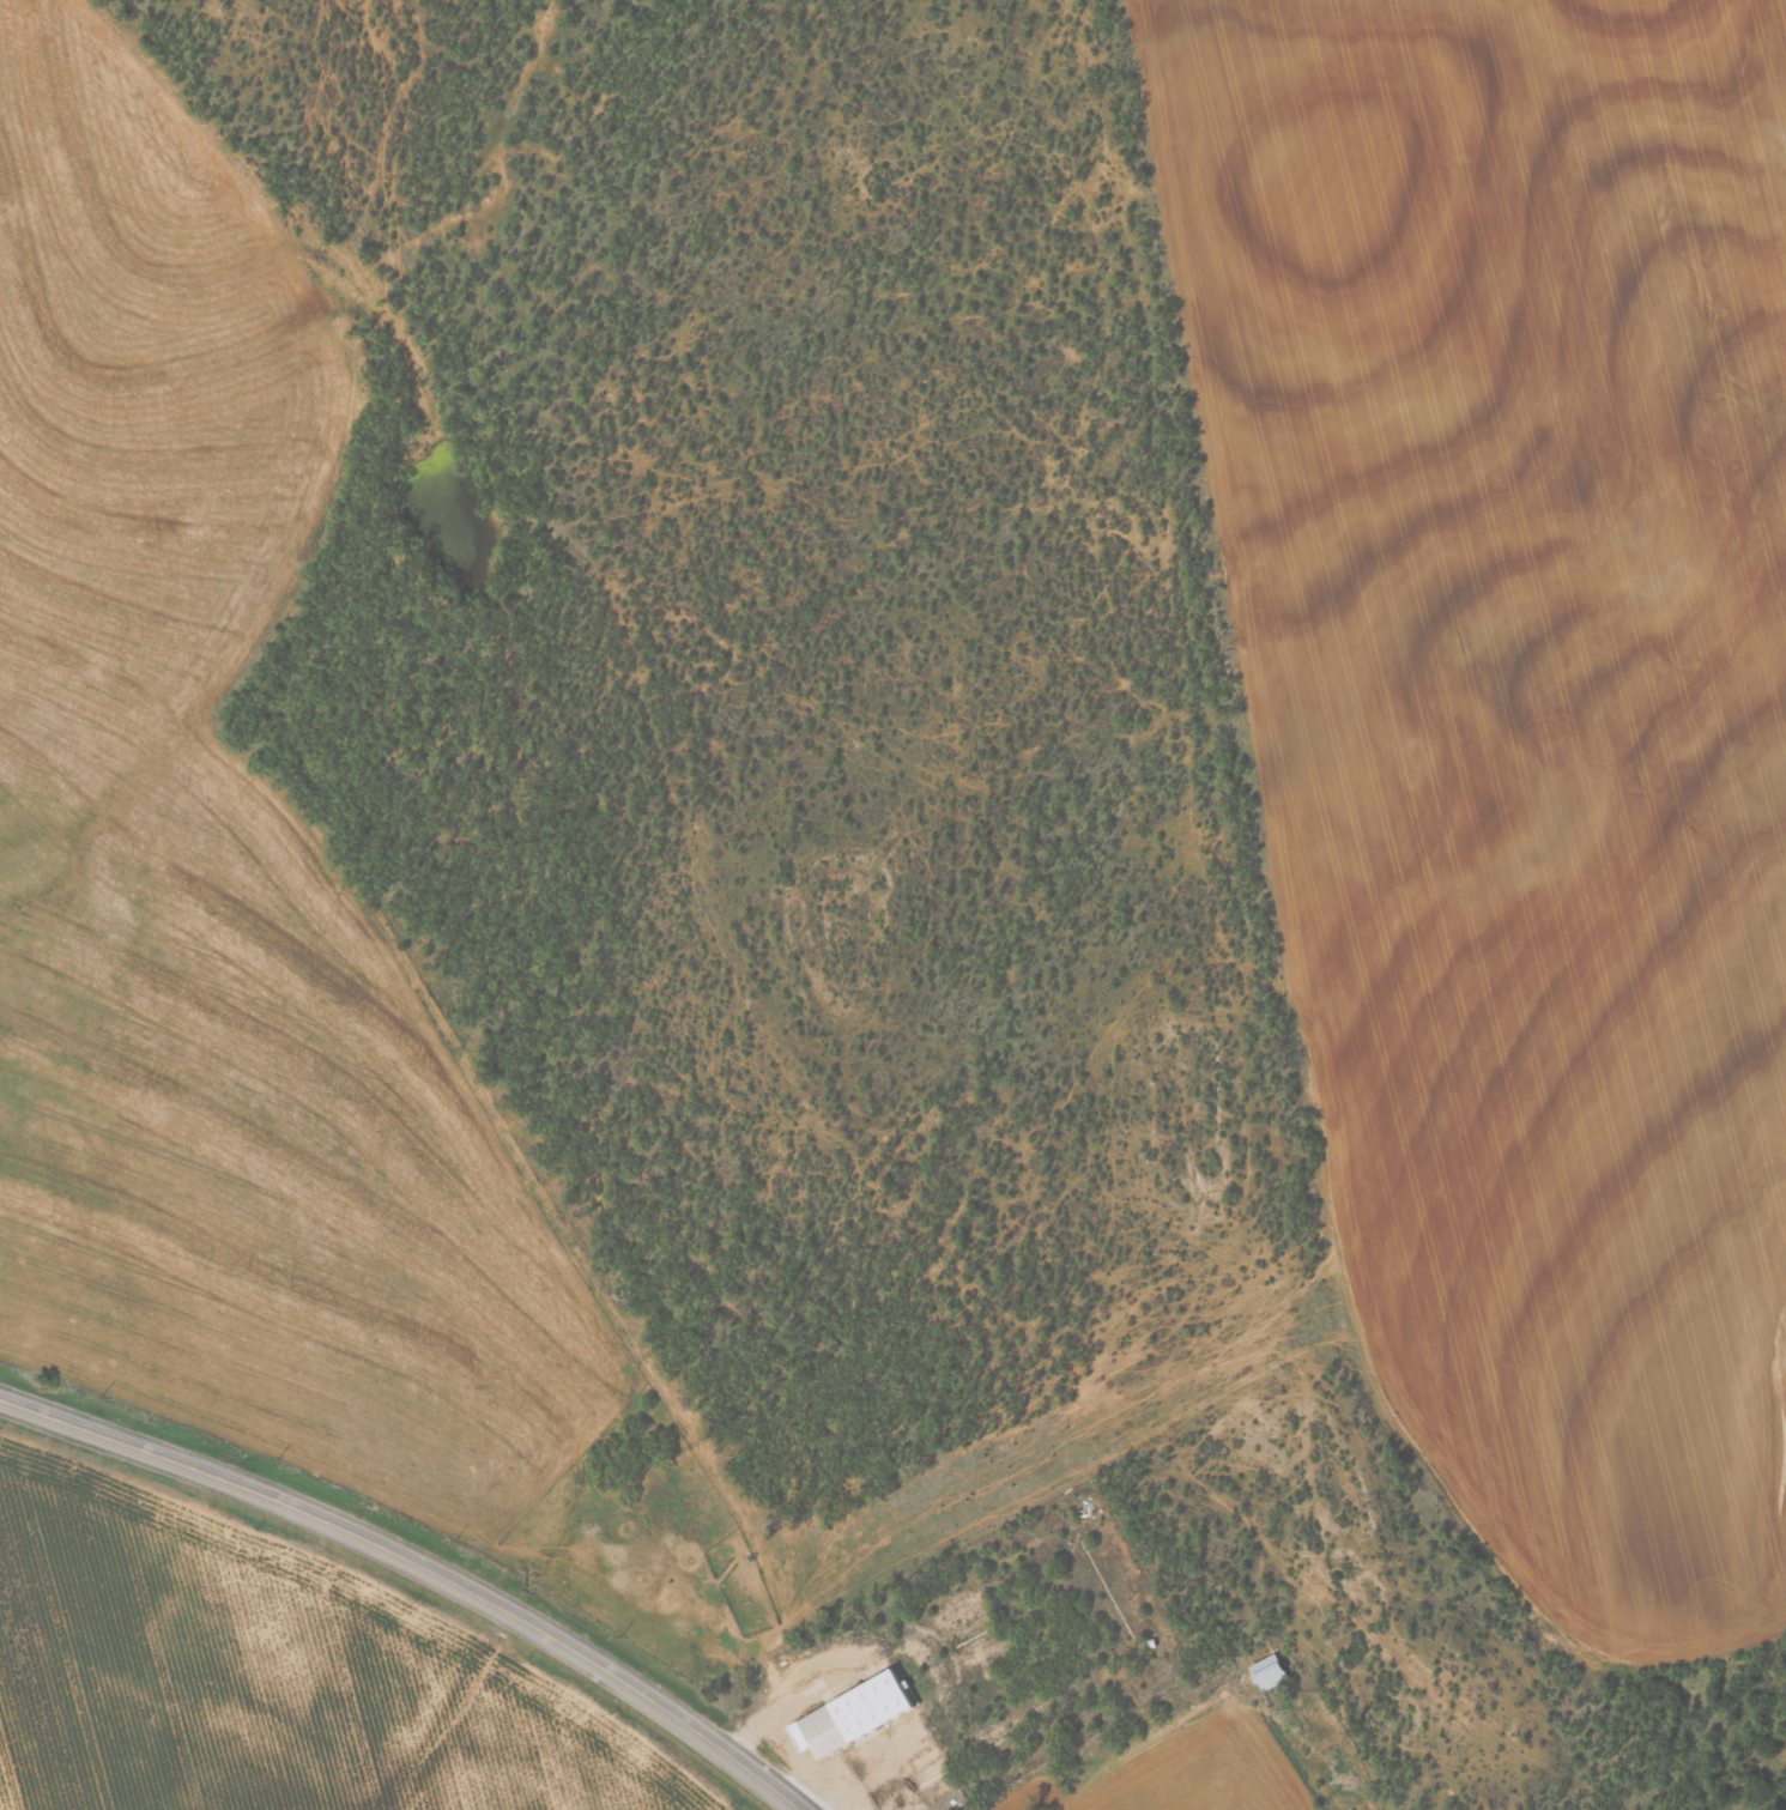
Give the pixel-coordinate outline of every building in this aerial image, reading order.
[(1251,1665),(1262,1692),(1290,1680),(1278,1653),(1251,1665)] [(788,1727),(803,1751),(813,1745),(821,1758),(915,1706),(894,1667),(788,1727)]
